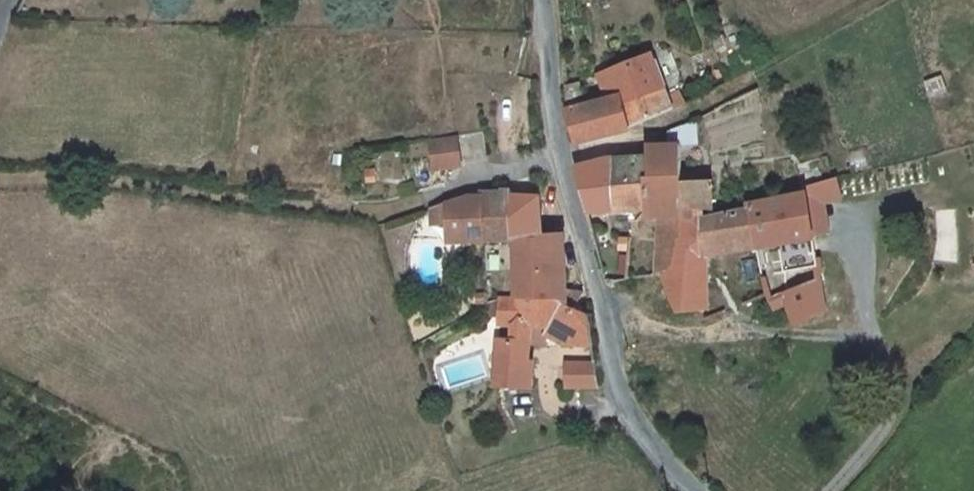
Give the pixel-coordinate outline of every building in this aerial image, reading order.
[(588,85),(577,90),(582,131),(584,146),(660,106),(652,51),(607,70),(611,95),(591,107),(588,85)] [(654,143),(655,147),(655,213),(682,212),(683,218),(702,219),(702,206),(712,208),(711,180),(681,181),(680,144),(654,143)] [(456,144),(432,144),(433,168),(457,167),(456,144)] [(575,170),(586,214),(650,213),(655,213),(655,147),(575,170)] [(748,204),(749,209),(756,247),(778,243),(812,237),(812,234),(807,205),(822,200),(827,199),(840,196),(836,177),(802,187),(803,192),(748,204)] [(540,189),(520,192),(520,229),(543,229),(540,189)] [(520,192),(483,193),(477,243),(520,241),(520,229),(520,192)] [(477,195),(453,205),(454,226),(454,243),(477,243),(483,193),(477,195)] [(822,200),(807,205),(812,234),(827,232),(822,200)] [(438,211),(439,226),(454,226),(453,205),(438,211)] [(702,219),(683,218),(685,278),(666,283),(679,310),(703,307),(702,248),(721,244),(723,253),(756,247),(749,209),(731,212),(702,219)] [(956,209),(936,210),(939,260),(958,259),(956,209)] [(650,213),(650,287),(660,284),(666,283),(685,278),(683,218),(682,212),(655,213),(650,213)] [(543,229),(520,229),(520,241),(521,305),(571,325),(575,311),(580,295),(561,285),(567,261),(555,257),(561,232),(543,229)] [(812,237),(778,243),(783,271),(817,266),(812,237)] [(818,272),(775,299),(777,302),(779,304),(783,304),(786,301),(795,323),(824,310),(818,272)] [(521,305),(511,300),(509,311),(493,388),(519,386),(528,342),(530,331),(544,334),(545,328),(561,331),(560,337),(558,347),(581,352),(588,330),(571,325),(521,305)] [(561,331),(545,328),(544,334),(560,337),(561,331)] [(530,331),(528,342),(533,343),(544,334),(530,331)] [(586,382),(582,361),(552,364),(550,385),(586,382)]
